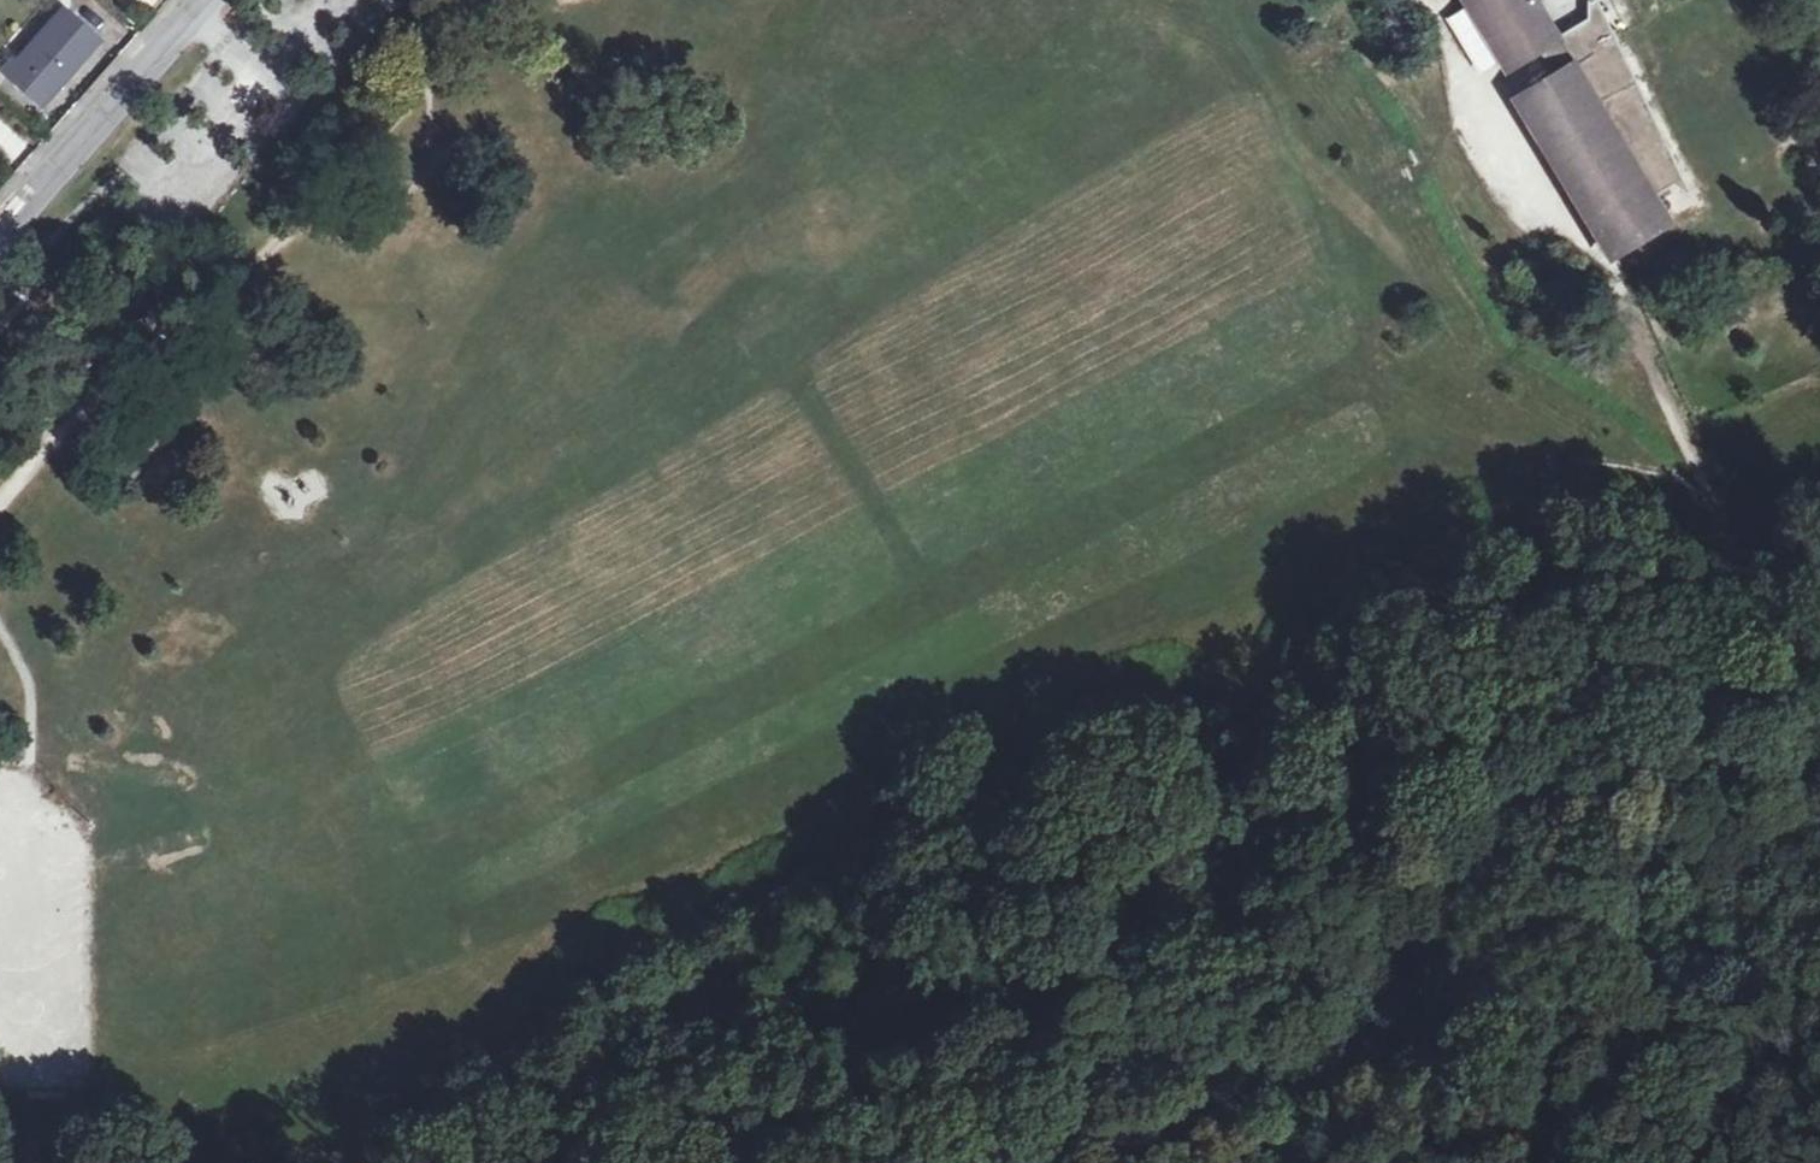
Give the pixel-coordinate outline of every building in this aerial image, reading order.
[(1527,98),(1621,253),(1671,223),(1655,198),(1674,187),(1693,198),(1597,0),(1591,0),(1588,19),(1557,37),(1535,0),(1466,0),(1511,74),(1542,55),(1558,81),(1527,98)] [(86,58),(100,41),(66,11),(23,60),(19,59),(8,72),(43,102),(83,56),(86,58)] [(1608,261),(1621,253),(1527,98),(1515,106),(1608,261)] [(1410,861),(1409,877),(1421,877),(1421,862),(1410,861)]
